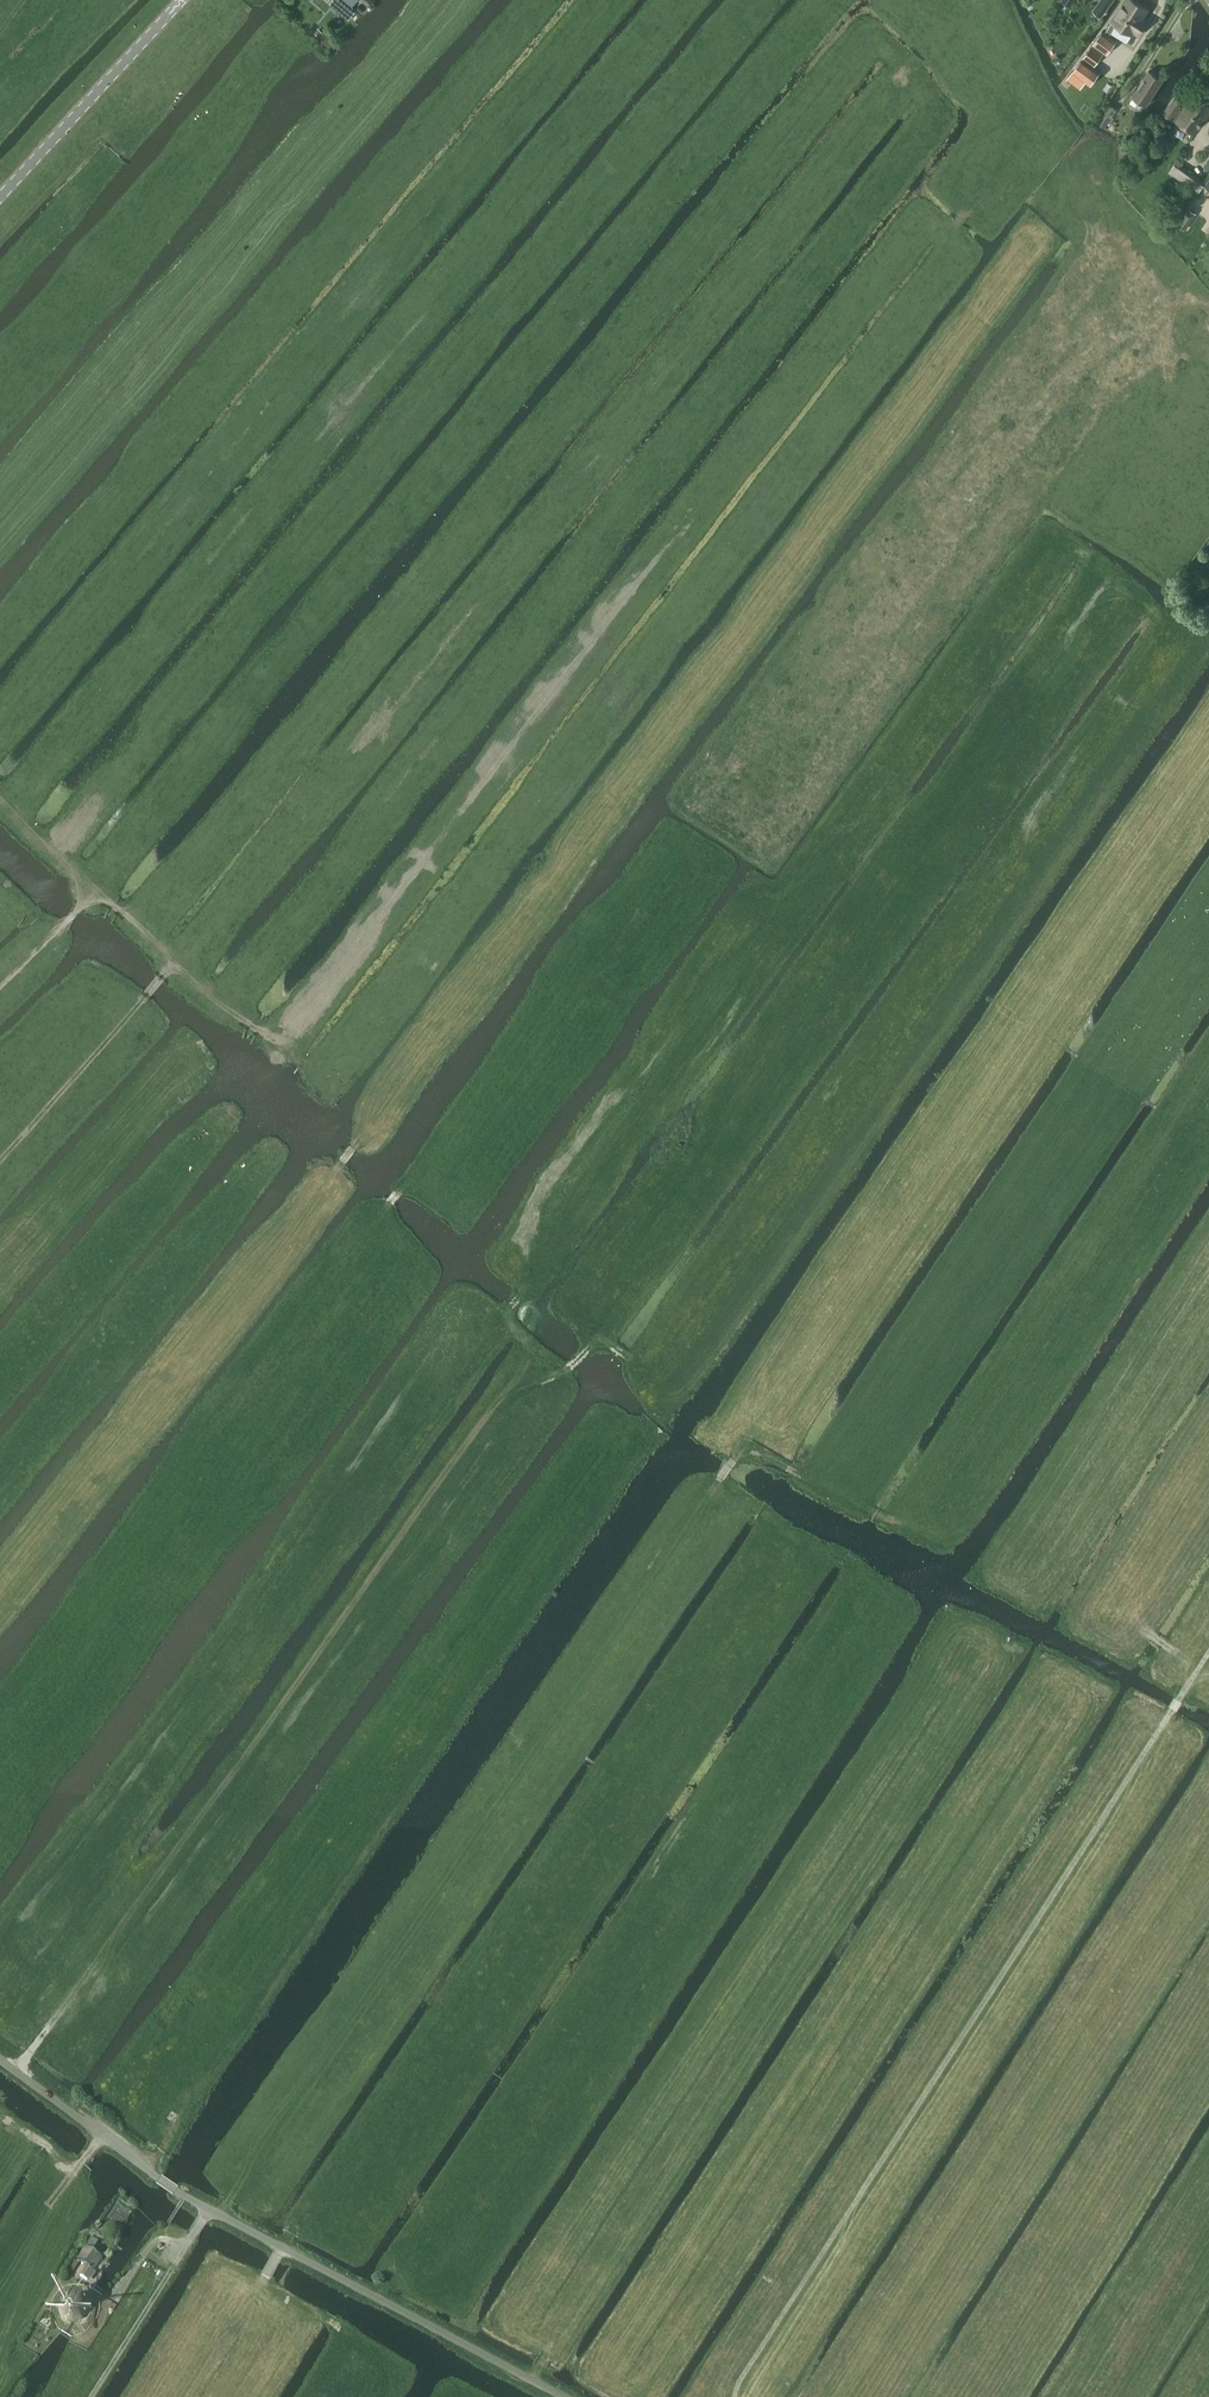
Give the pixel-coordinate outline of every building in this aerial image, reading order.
[(330,3),(340,11),(346,3),(343,0),(333,0),(330,3)] [(1102,15),(1113,0),(1101,0),(1094,10),(1102,15)] [(1117,28),(1119,25),(1132,34),(1134,31),(1139,34),(1147,21),(1142,18),(1148,9),(1134,0),(1126,0),(1110,24),(1117,28)] [(1118,42),(1104,31),(1073,73),(1091,87),(1101,73),(1095,68),(1105,54),(1108,55),(1118,42)] [(327,35),(323,40),(328,45),(333,40),(327,35)] [(1148,72),(1132,96),(1147,104),(1163,80),(1148,72)] [(1175,119),(1195,134),(1208,114),(1208,105),(1194,94),(1182,110),(1179,108),(1182,104),(1174,98),(1164,112),(1172,118),(1174,116),(1176,117),(1175,119)] [(1098,123),(1105,128),(1119,107),(1113,102),(1098,123)] [(1206,182),(1177,162),(1170,172),(1199,193),(1206,182)] [(1178,226),(1184,230),(1194,214),(1189,210),(1178,226)] [(85,2266),(78,2276),(87,2281),(90,2277),(93,2278),(97,2272),(94,2271),(102,2258),(84,2246),(76,2260),(85,2266)] [(66,2273),(71,2276),(75,2269),(70,2266),(66,2273)] [(62,2308),(64,2317),(72,2322),(82,2320),(87,2312),(85,2302),(77,2297),(67,2299),(62,2308)]
